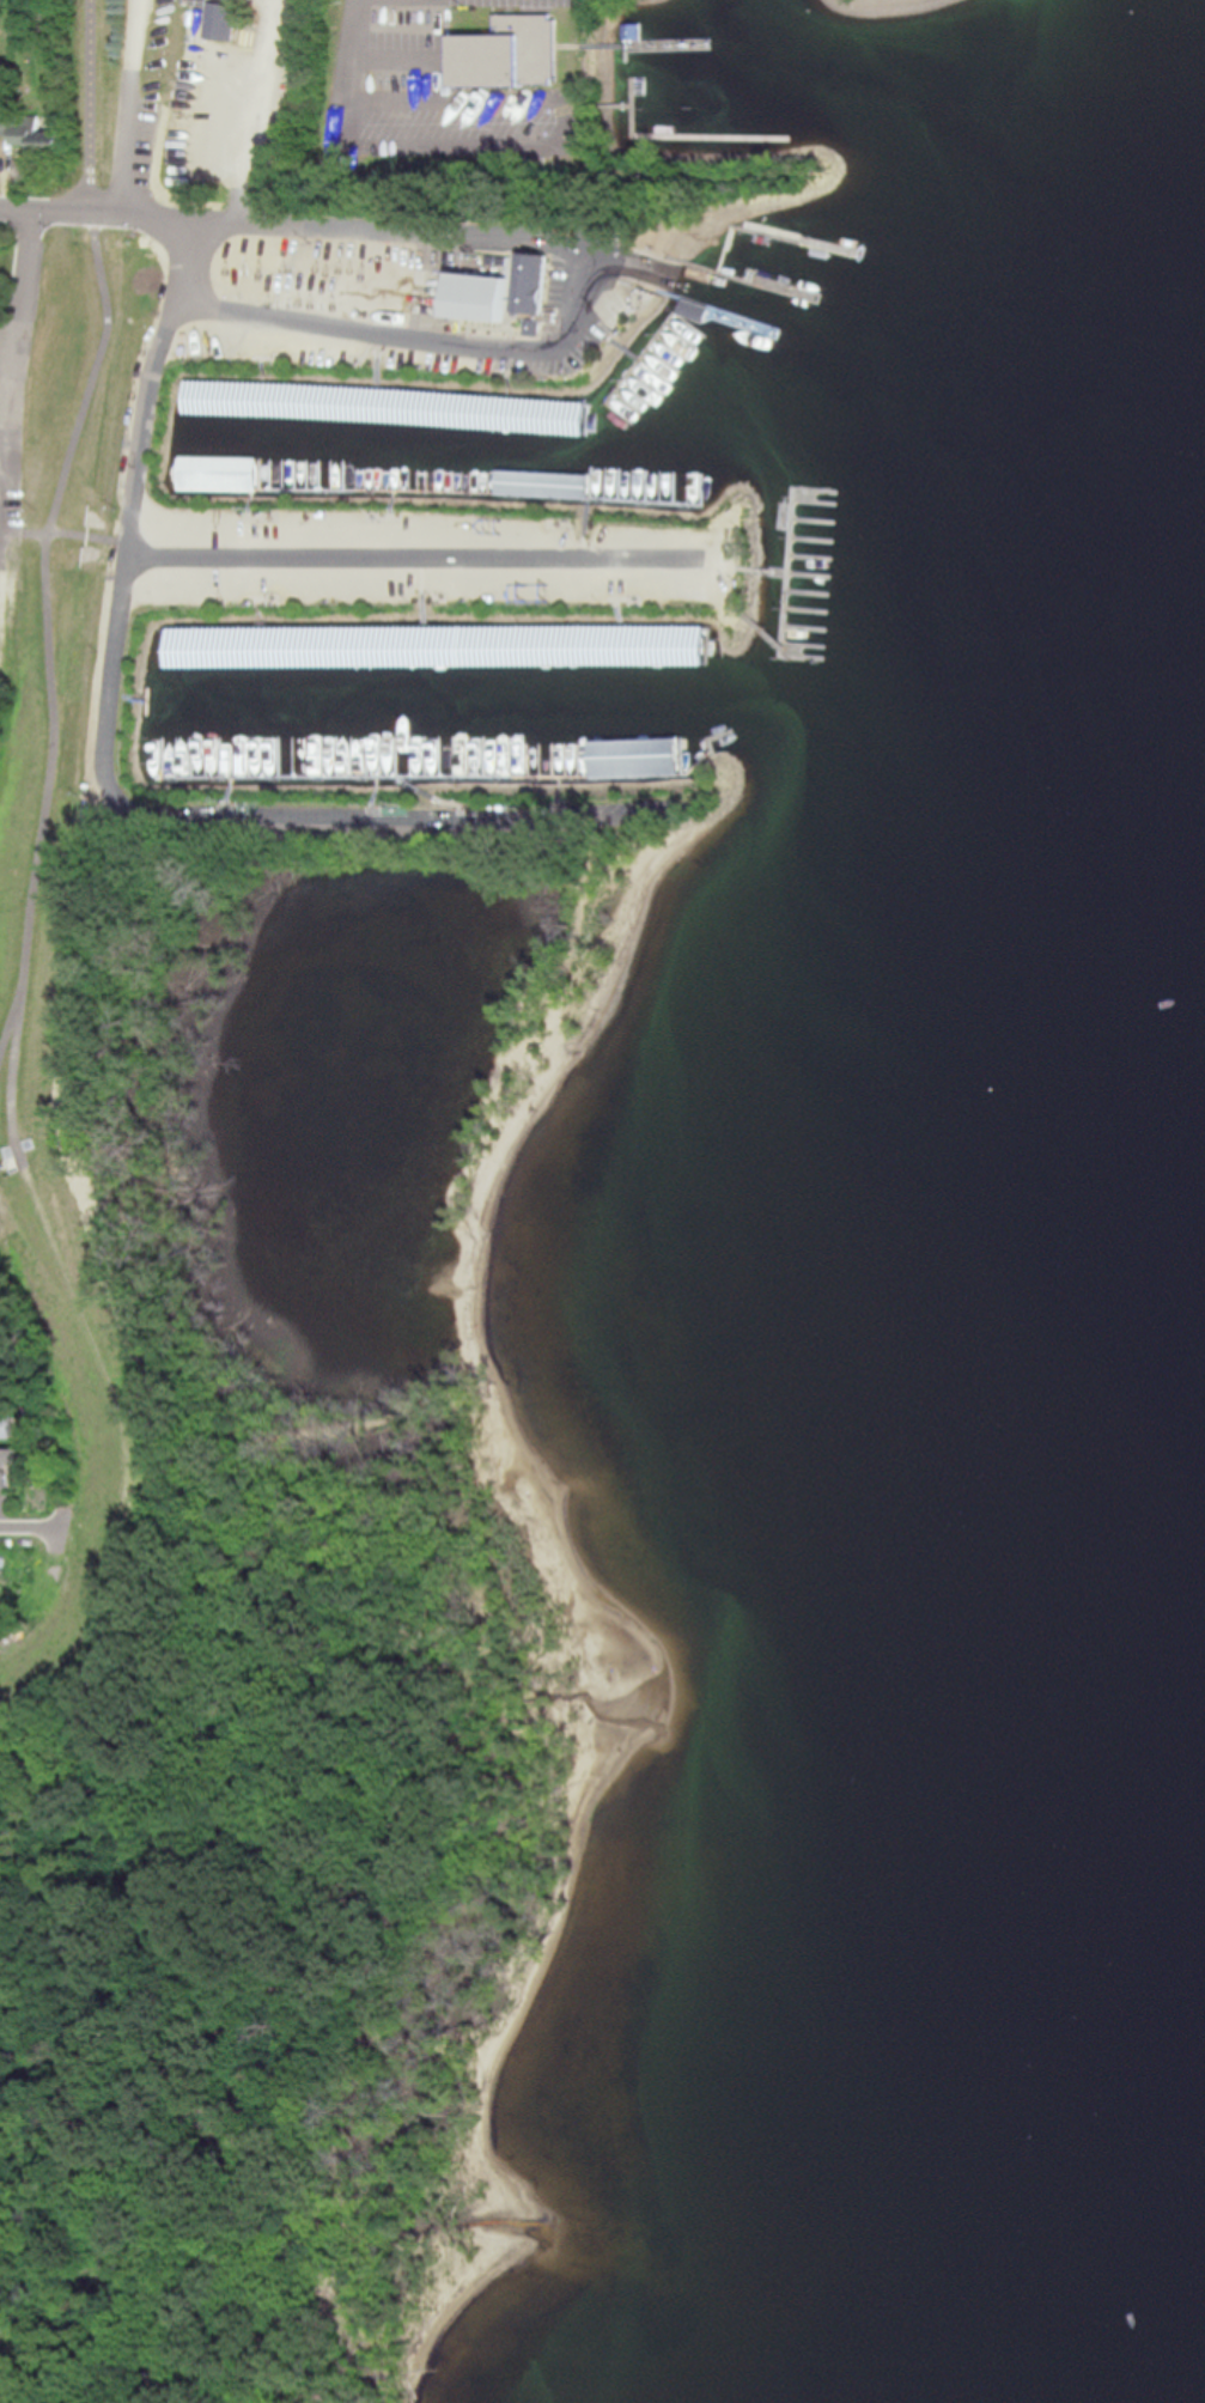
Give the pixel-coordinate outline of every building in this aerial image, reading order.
[(207,39),(235,41),(237,5),(209,3),(207,39)] [(559,14),(498,14),(498,35),(455,35),(455,86),(559,86),(559,14)] [(723,103),(723,74),(708,74),(708,40),(643,40),(643,24),(625,24),(625,51),(650,52),(650,78),(617,78),(617,103),(723,103)] [(700,109),(648,109),(648,126),(700,126),(700,109)] [(0,115),(0,135),(12,135),(11,143),(32,143),(32,154),(62,155),(62,142),(35,141),(35,116),(0,115)] [(550,255),(521,254),(519,315),(548,316),(550,255)] [(507,322),(511,278),(454,273),(450,317),(507,322)] [(684,389),(657,425),(670,434),(682,417),(678,414),(691,396),(699,402),(707,392),(714,396),(729,375),(719,367),(725,358),(709,347),(680,386),(684,389)] [(592,398),(183,383),(179,489),(303,493),(304,472),(322,473),(323,445),(492,451),(491,460),(554,462),(555,435),(591,436),(592,398)] [(501,496),(565,497),(566,472),(501,471),(501,496)] [(706,664),(706,624),(166,629),(166,657),(153,657),(154,779),(285,778),(284,733),(314,732),(314,702),(285,702),(285,681),(278,681),(278,668),(706,664)] [(685,737),(594,738),(595,778),(686,777),(685,737)] [(0,1415),(0,1437),(12,1437),(12,1415),(0,1415)] [(12,1461),(22,1460),(22,1448),(0,1448),(0,1490),(12,1490),(12,1461)]
